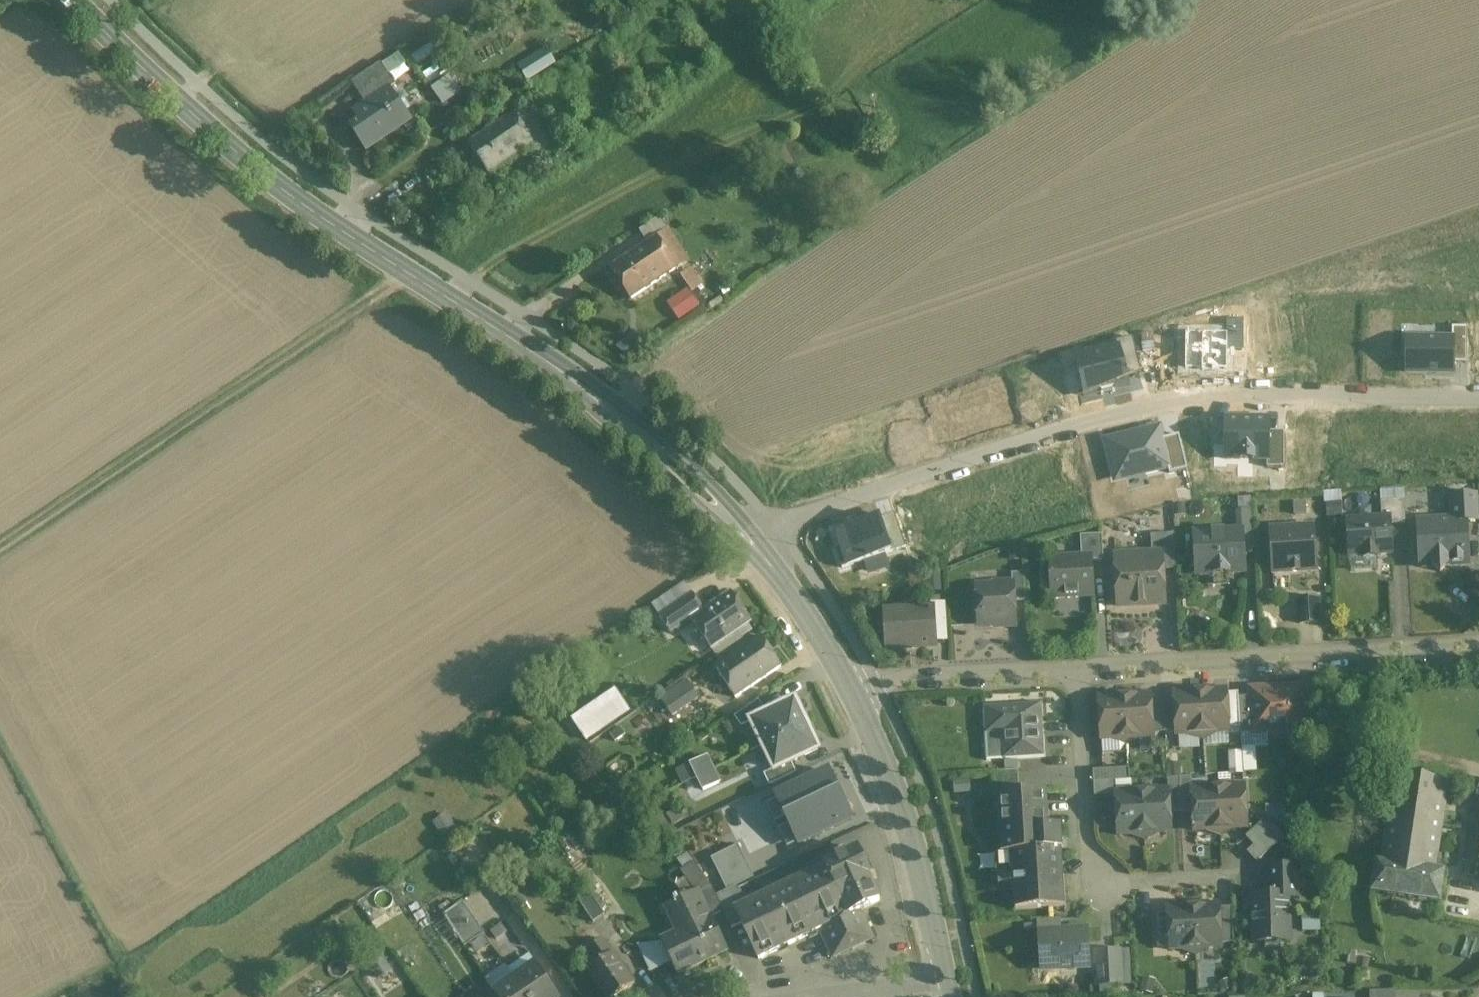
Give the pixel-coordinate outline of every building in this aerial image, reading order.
[(546,51),(526,64),(535,77),(555,64),(546,51)] [(381,63),(354,81),(360,91),(388,73),(381,63)] [(396,86),(388,73),(360,91),(368,102),(353,112),(360,122),(350,128),(366,152),(412,121),(391,89),(396,86)] [(460,92),(450,78),(442,83),(452,98),(460,92)] [(442,83),(432,89),(443,104),(452,98),(442,83)] [(533,101),(469,144),(489,174),(530,147),(553,131),(533,101)] [(553,131),(530,147),(539,161),(562,145),(553,131)] [(657,238),(610,269),(631,300),(678,269),(657,238)] [(701,286),(690,271),(681,276),(692,292),(701,286)] [(678,320),(700,306),(689,287),(666,301),(678,320)] [(1224,329),(1184,329),(1184,368),(1226,368),(1226,350),(1244,350),(1244,315),(1224,315),(1224,329)] [(1453,337),(1408,337),(1408,373),(1456,373),(1456,362),(1467,362),(1467,328),(1453,328),(1453,337)] [(1118,347),(1076,357),(1086,399),(1131,389),(1128,376),(1141,374),(1133,337),(1117,341),(1118,347)] [(1225,417),(1224,461),(1267,462),(1267,468),(1283,468),(1284,433),(1271,432),(1271,418),(1225,417)] [(1162,425),(1103,439),(1114,486),(1188,468),(1180,435),(1165,439),(1162,425)] [(1476,496),(1451,497),(1452,521),(1466,520),(1466,521),(1478,521),(1476,496)] [(1404,500),(1381,501),(1382,519),(1390,518),(1390,525),(1406,524),(1404,500)] [(893,512),(833,533),(845,568),(905,547),(893,512)] [(1253,512),(1236,513),(1237,528),(1254,526),(1253,512)] [(1382,519),(1347,521),(1350,556),(1364,555),(1364,557),(1378,557),(1378,554),(1392,554),(1390,525),(1390,518),(1382,519)] [(1452,521),(1418,523),(1420,567),(1433,566),(1440,573),(1447,565),(1468,564),(1466,521),(1466,520),(1452,521)] [(1314,527),(1270,530),(1273,574),(1317,571),(1314,527)] [(1242,531),(1194,534),(1197,576),(1245,573),(1242,531)] [(1174,534),(1151,536),(1152,555),(1161,554),(1162,571),(1176,570),(1174,534)] [(1102,535),(1080,536),(1082,557),(1092,556),(1092,561),(1104,560),(1102,535)] [(1152,555),(1116,557),(1118,607),(1164,604),(1162,571),(1161,554),(1152,555)] [(1082,557),(1050,559),(1051,579),(1093,576),(1092,561),(1092,556),(1082,557)] [(1024,573),(1012,574),(1012,584),(1013,584),(1014,602),(1026,601),(1024,573)] [(939,576),(927,577),(928,587),(940,586),(939,576)] [(1093,576),(1051,579),(1052,599),(1094,596),(1093,576)] [(927,577),(917,581),(919,592),(928,592),(928,587),(927,577)] [(685,584),(652,606),(660,616),(692,594),(685,584)] [(995,587),(977,588),(979,625),(1015,623),(1014,602),(1013,584),(1012,584),(995,585),(995,587)] [(731,593),(704,611),(692,594),(660,616),(659,617),(671,634),(691,620),(712,650),(751,623),(731,593)] [(1318,599),(1298,600),(1300,624),(1320,623),(1318,599)] [(945,604),(931,605),(931,610),(932,610),(933,625),(946,624),(945,604)] [(931,610),(893,612),(896,648),(934,646),(933,625),(932,610),(931,610)] [(761,637),(715,668),(735,698),(781,667),(761,637)] [(687,679),(659,698),(672,715),(700,696),(687,679)] [(1302,686),(1250,689),(1250,697),(1252,733),(1267,732),(1271,736),(1282,735),(1286,731),(1304,730),(1302,686)] [(615,687),(571,718),(588,741),(632,710),(615,687)] [(1226,690),(1200,692),(1203,734),(1229,732),(1229,729),(1226,694),(1226,690)] [(1200,692),(1174,694),(1174,696),(1176,732),(1177,735),(1203,734),(1200,692)] [(1238,693),(1226,694),(1229,729),(1240,729),(1238,698),(1238,693)] [(1151,695),(1125,697),(1127,739),(1153,737),(1153,734),(1152,722),(1151,698),(1151,695)] [(1174,696),(1163,697),(1164,721),(1165,733),(1176,732),(1174,696)] [(1125,697),(1099,698),(1101,740),(1127,739),(1125,697)] [(1163,697),(1151,698),(1152,722),(1164,721),(1163,697)] [(1250,697),(1238,698),(1240,729),(1240,734),(1252,733),(1250,697)] [(758,702),(736,717),(736,716),(734,717),(742,728),(752,723),(752,722),(767,714),(759,700),(757,701),(758,702)] [(767,714),(752,722),(752,723),(763,746),(807,726),(795,701),(767,714)] [(1042,704),(984,707),(985,735),(1001,734),(1003,758),(1001,758),(1001,760),(1045,757),(1042,704)] [(1164,721),(1152,722),(1153,734),(1165,733),(1164,721)] [(807,726),(763,746),(774,769),(775,771),(792,763),(818,750),(807,726)] [(707,757),(678,771),(684,784),(697,778),(703,791),(719,783),(707,757)] [(792,763),(775,771),(774,769),(764,774),(769,786),(771,786),(771,785),(795,774),(797,773),(792,763)] [(836,764),(776,791),(799,842),(860,815),(836,764)] [(1129,768),(1117,769),(1118,781),(1130,781),(1129,768)] [(1117,769),(1093,771),(1093,783),(1118,781),(1117,769)] [(1018,771),(992,772),(994,795),(997,795),(997,794),(1019,793),(1018,771)] [(1450,784),(1394,776),(1381,864),(1436,872),(1450,784)] [(1180,791),(1179,778),(1167,779),(1168,790),(1168,791),(1180,791)] [(1244,786),(1218,788),(1221,830),(1247,828),(1244,786)] [(1218,788),(1192,789),(1195,831),(1221,830),(1218,788)] [(1168,790),(1142,792),(1145,834),(1171,832),(1170,814),(1168,791),(1168,790)] [(1019,793),(997,794),(997,795),(1001,854),(1010,853),(1011,872),(1013,872),(1015,910),(1065,907),(1061,850),(1062,850),(1061,827),(1049,828),(1046,791),(1019,793)] [(1180,791),(1168,791),(1170,814),(1182,813),(1180,791)] [(1142,792),(1116,794),(1119,836),(1145,834),(1142,792)] [(1259,859),(1286,835),(1269,816),(1247,833),(1256,844),(1248,850),(1259,859)] [(858,850),(735,909),(759,959),(820,930),(856,912),(879,901),(867,877),(870,875),(858,850)] [(1468,853),(1464,877),(1478,880),(1478,855),(1468,853)] [(1381,864),(1376,863),(1372,894),(1440,904),(1444,874),(1436,872),(1381,864)] [(1298,868),(1268,869),(1268,883),(1299,883),(1298,868)] [(1268,883),(1269,897),(1260,897),(1253,904),(1254,943),(1265,942),(1265,947),(1278,946),(1278,942),(1290,942),(1289,898),(1299,898),(1299,883),(1268,883)] [(712,888),(699,895),(711,918),(724,912),(712,888)] [(590,893),(578,901),(593,923),(605,915),(590,893)] [(698,893),(679,902),(678,900),(674,902),(687,929),(661,941),(678,976),(728,951),(712,918),(711,918),(699,895),(698,893)] [(463,902),(443,915),(451,926),(470,913),(463,902)] [(1219,905),(1193,907),(1196,949),(1222,947),(1222,944),(1220,908),(1219,905)] [(1193,907),(1167,909),(1167,912),(1170,948),(1170,951),(1196,949),(1193,907)] [(1232,908),(1220,908),(1222,944),(1234,944),(1232,908)] [(856,912),(820,930),(833,957),(869,939),(856,912)] [(1167,912),(1156,912),(1158,948),(1170,948),(1167,912)] [(470,913),(451,926),(457,936),(477,923),(470,913)] [(477,923),(457,936),(464,947),(484,934),(477,923)] [(1087,930),(1040,933),(1042,965),(1058,964),(1058,970),(1089,968),(1087,930)] [(603,940),(587,950),(598,965),(587,972),(604,996),(616,996),(635,984),(614,954),(613,955),(603,940)] [(1120,952),(1096,953),(1098,985),(1122,984),(1120,952)] [(537,966),(516,980),(527,996),(558,996),(537,966)] [(516,980),(495,994),(497,996),(527,996),(516,980)] [(347,987),(329,996),(352,996),(347,987)]
